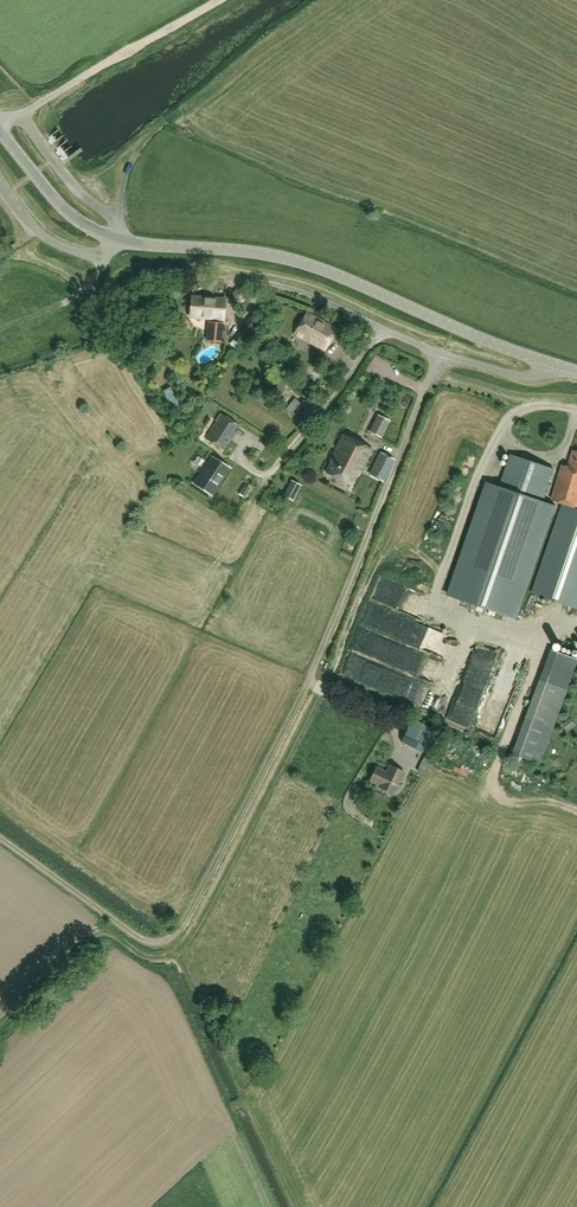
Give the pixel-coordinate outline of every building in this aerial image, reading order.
[(223,318),(224,300),(191,297),(189,315),(210,317),(209,329),(207,328),(206,340),(220,341),(221,324),(219,323),(219,318),(223,318)] [(295,333),(323,351),(336,329),(307,313),(295,333)] [(191,323),(183,317),(178,323),(187,330),(191,323)] [(295,398),(286,409),(301,422),(314,408),(303,399),(301,403),(295,398)] [(223,450),(239,425),(221,414),(205,439),(223,450)] [(370,432),(382,437),(389,422),(377,416),(370,432)] [(333,460),(326,472),(351,485),(357,474),(359,475),(372,451),(343,436),(331,459),(333,460)] [(254,448),(264,451),(267,441),(257,438),(254,448)] [(562,465),(559,476),(551,501),(561,505),(559,512),(531,593),(576,609),(576,452),(573,451),(569,466),(562,465)] [(393,459),(381,453),(371,473),(384,479),(393,459)] [(497,488),(484,484),(446,596),(516,620),(554,507),(541,503),(553,471),(508,455),(497,488)] [(213,497),(230,469),(211,456),(193,485),(213,497)] [(297,498),(303,479),(296,477),(290,496),(297,498)] [(392,622),(428,634),(429,630),(436,633),(439,625),(440,626),(441,623),(427,618),(429,613),(406,606),(405,609),(397,607),(392,622)] [(346,667),(366,673),(371,656),(351,650),(346,667)] [(576,660),(549,650),(512,755),(540,764),(576,660)] [(507,715),(525,663),(507,657),(493,699),(491,699),(488,709),(507,715)] [(465,704),(473,689),(467,685),(458,700),(465,704)] [(427,755),(433,741),(438,731),(412,718),(407,728),(400,742),(427,755)] [(479,737),(483,729),(476,725),(472,734),(479,737)] [(370,781),(379,786),(378,788),(393,795),(404,773),(389,765),(386,772),(377,767),(370,781)]
